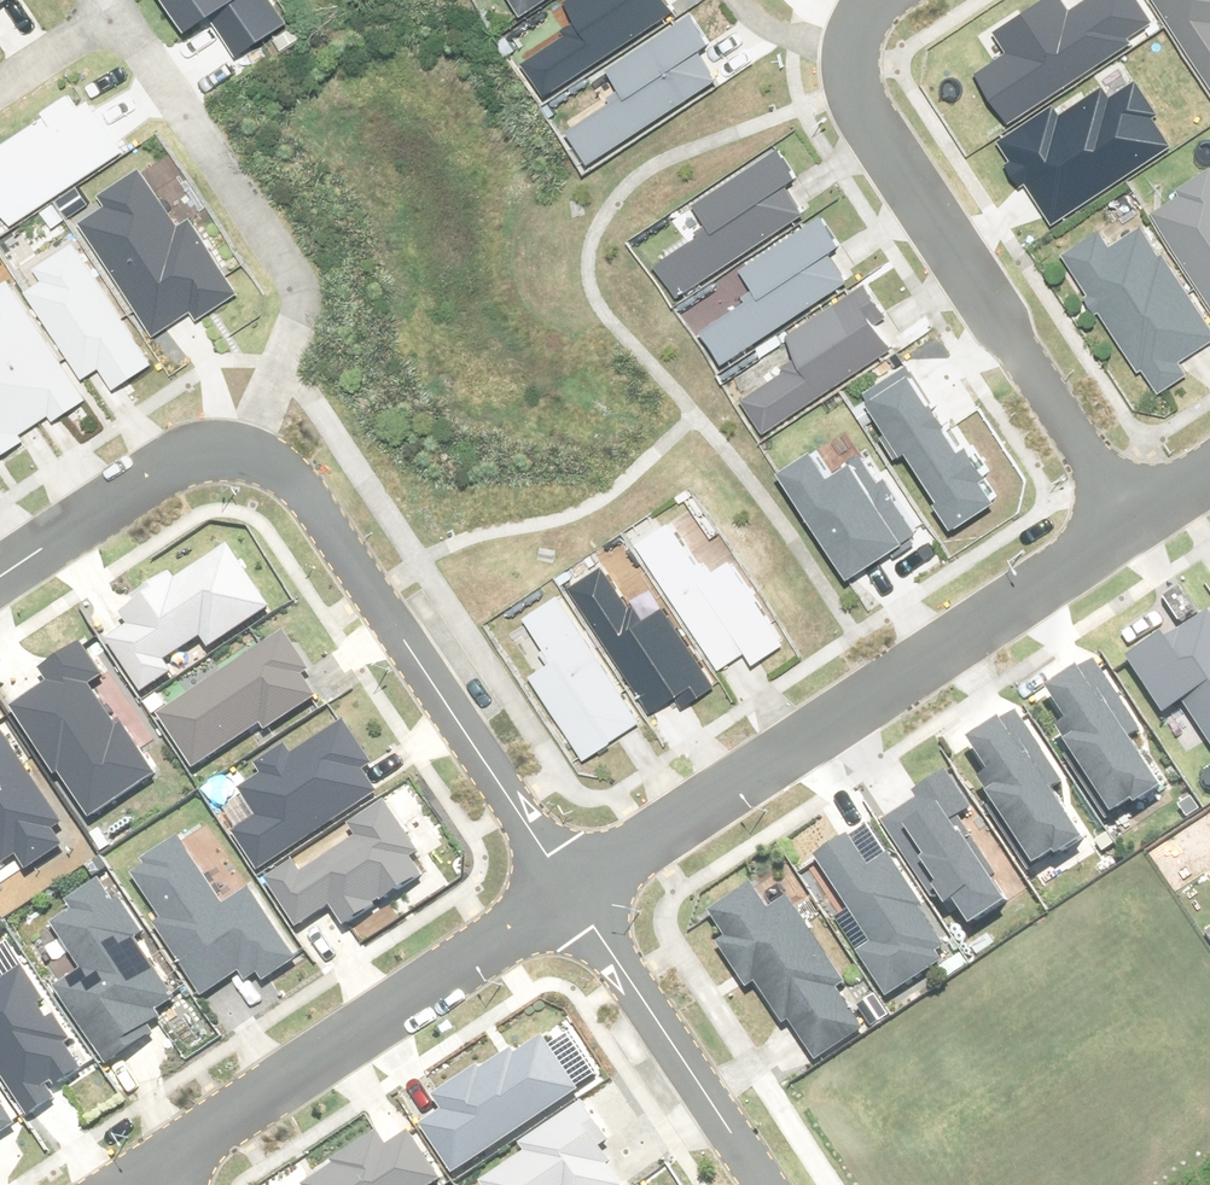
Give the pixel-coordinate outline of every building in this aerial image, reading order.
[(269,0),(169,0),(180,17),(194,7),(227,56),(282,19),(269,0)] [(521,11),(538,0),(513,0),(521,11)] [(569,5),(585,27),(526,68),(549,102),(676,13),(667,0),(576,0),(569,5)] [(1165,32),(1143,0),(1086,0),(1074,9),(1068,0),(1046,0),(994,36),(1009,58),(978,79),(1016,134),(1124,60),(1165,32)] [(1209,88),(1209,0),(1156,0),(1209,88)] [(712,45),(694,19),(613,73),(628,96),(573,133),(594,163),(719,79),(701,53),(712,45)] [(1016,134),(1001,144),(1057,227),(1180,143),(1124,60),(1016,134)] [(56,200),(64,211),(88,195),(80,184),(128,152),(95,102),(55,128),(49,119),(0,151),(0,200),(17,226),(56,200)] [(796,178),(780,153),(698,207),(713,230),(659,266),(680,297),(806,213),(787,184),(796,178)] [(1155,212),(1209,299),(1209,177),(1155,212)] [(181,229),(146,178),(83,223),(161,333),(193,311),(199,319),(239,291),(190,222),(181,229)] [(841,246),(824,220),(743,274),(760,299),(705,335),(724,364),(850,280),(831,252),(841,246)] [(1143,230),(1114,251),(1104,236),(1068,261),(1163,395),(1189,376),(1185,370),(1209,352),(1209,325),(1143,230)] [(157,363),(71,237),(39,259),(45,269),(25,282),(90,377),(105,367),(120,389),(157,363)] [(31,438),(27,433),(55,415),(58,420),(89,400),(18,290),(0,301),(0,458),(31,438)] [(894,350),(860,296),(789,341),(804,364),(748,399),(768,430),(894,350)] [(968,452),(910,369),(867,399),(959,529),(1000,500),(983,477),(990,472),(974,448),(968,452)] [(836,477),(821,453),(789,473),(854,573),(917,533),(868,456),(836,477)] [(710,577),(675,523),(641,545),(722,669),(750,651),(758,664),(787,645),(733,562),(710,577)] [(274,613),(233,549),(107,630),(148,695),(176,677),(168,665),(208,640),(215,651),(274,613)] [(713,678),(639,565),(614,581),(606,569),(575,589),(657,714),(713,678)] [(644,723),(563,596),(507,631),(589,759),(644,723)] [(74,613),(26,647),(50,681),(10,710),(96,831),(171,778),(108,689),(121,680),(74,613)] [(1175,643),(1170,636),(1133,662),(1170,717),(1186,707),(1209,741),(1209,619),(1175,643)] [(323,702),(285,635),(159,705),(197,773),(323,702)] [(1166,792),(1100,669),(1050,696),(1123,832),(1161,812),(1154,799),(1166,792)] [(1097,857),(1021,721),(972,748),(1048,885),(1097,857)] [(4,874),(19,864),(33,884),(66,862),(60,852),(68,846),(58,831),(67,824),(0,725),(0,868),(4,874)] [(369,759),(347,727),(295,763),(291,758),(246,789),(267,820),(241,838),(267,875),(380,795),(360,766),(369,759)] [(956,776),(920,795),(926,806),(887,826),(898,849),(917,839),(967,934),(1010,911),(960,817),(974,810),(956,776)] [(417,850),(390,810),(356,832),(363,843),(309,879),(306,874),(278,893),(305,932),(337,911),(350,931),(429,877),(412,853),(417,850)] [(872,874),(855,843),(823,862),(873,951),(865,956),(889,998),(952,963),(894,862),(872,874)] [(225,913),(188,847),(137,875),(207,999),(248,976),(257,992),(299,968),(258,895),(225,913)] [(775,917),(753,885),(712,913),(730,939),(722,945),(752,990),(758,986),(815,1069),(866,1034),(837,992),(846,985),(792,906),(775,917)] [(186,1012),(111,893),(58,925),(90,976),(64,992),(107,1061),(186,1012)] [(26,1116),(51,1100),(45,1091),(80,1069),(52,1023),(44,1028),(30,1007),(38,1002),(23,978),(0,993),(0,1074),(26,1116)] [(581,1095),(546,1043),(520,1061),(516,1055),(420,1119),(458,1176),(581,1095)] [(17,1127),(0,1100),(0,1138),(17,1127)] [(589,1107),(526,1148),(530,1155),(485,1184),(633,1184),(637,1182),(589,1107)] [(412,1137),(391,1151),(384,1141),(319,1184),(439,1184),(442,1183),(412,1137)]
